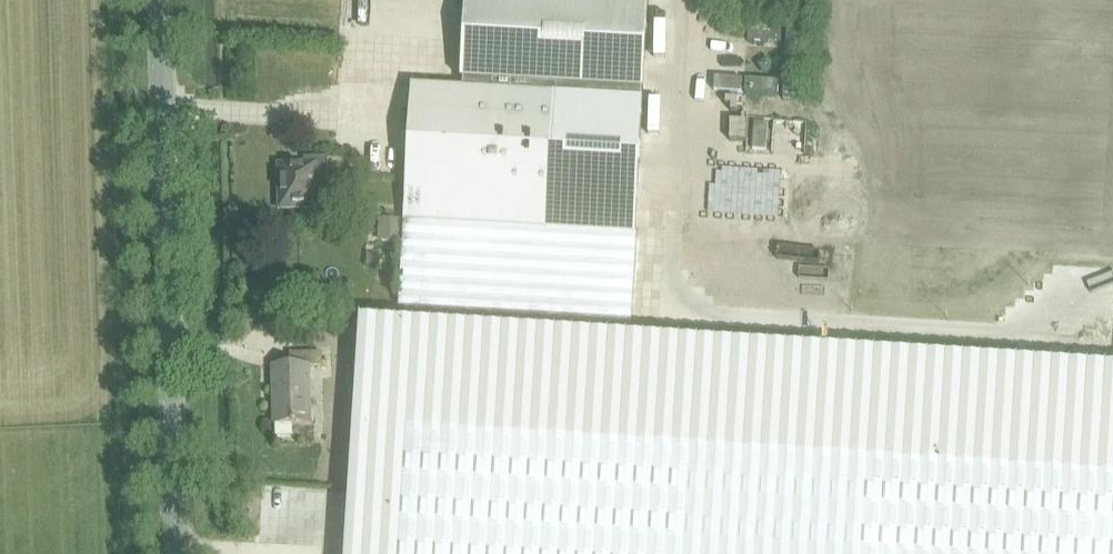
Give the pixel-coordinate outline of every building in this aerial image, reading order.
[(404,221),(405,221),(550,229),(636,234),(635,233),(643,99),(641,99),(642,90),(643,90),(649,1),(631,0),(466,0),(464,30),(461,80),(465,81),(465,90),(412,87),(408,153),(404,221)] [(749,29),(748,42),(781,43),(781,30),(749,29)] [(787,30),(786,63),(799,64),(801,31),(787,30)] [(785,68),(783,101),(796,101),(799,69),(785,68)] [(715,79),(714,91),(742,93),(742,80),(715,79)] [(746,80),(746,93),(778,95),(779,82),(746,80)] [(280,166),(282,209),(318,208),(318,191),(330,191),(329,158),(304,158),(304,165),(280,166)] [(405,221),(399,308),(405,308),(631,321),(636,235),(636,234),(550,229),(405,221)] [(906,354),(869,351),(630,336),(631,321),(405,308),(404,322),(360,319),(348,502),(345,553),(1112,553),(1112,367),(906,354)] [(274,367),(274,369),(276,424),(293,424),(293,425),(311,425),(309,366),(323,366),(323,353),(290,354),(291,367),(274,367)]
